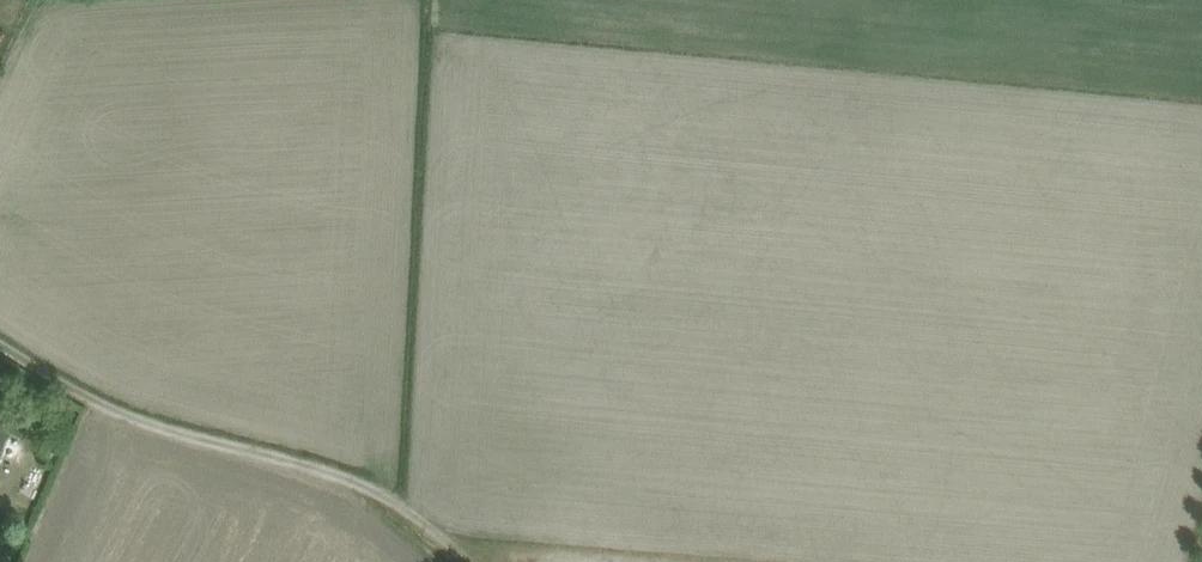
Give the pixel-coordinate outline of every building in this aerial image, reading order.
[(8,435),(0,431),(0,454),(8,435)]
